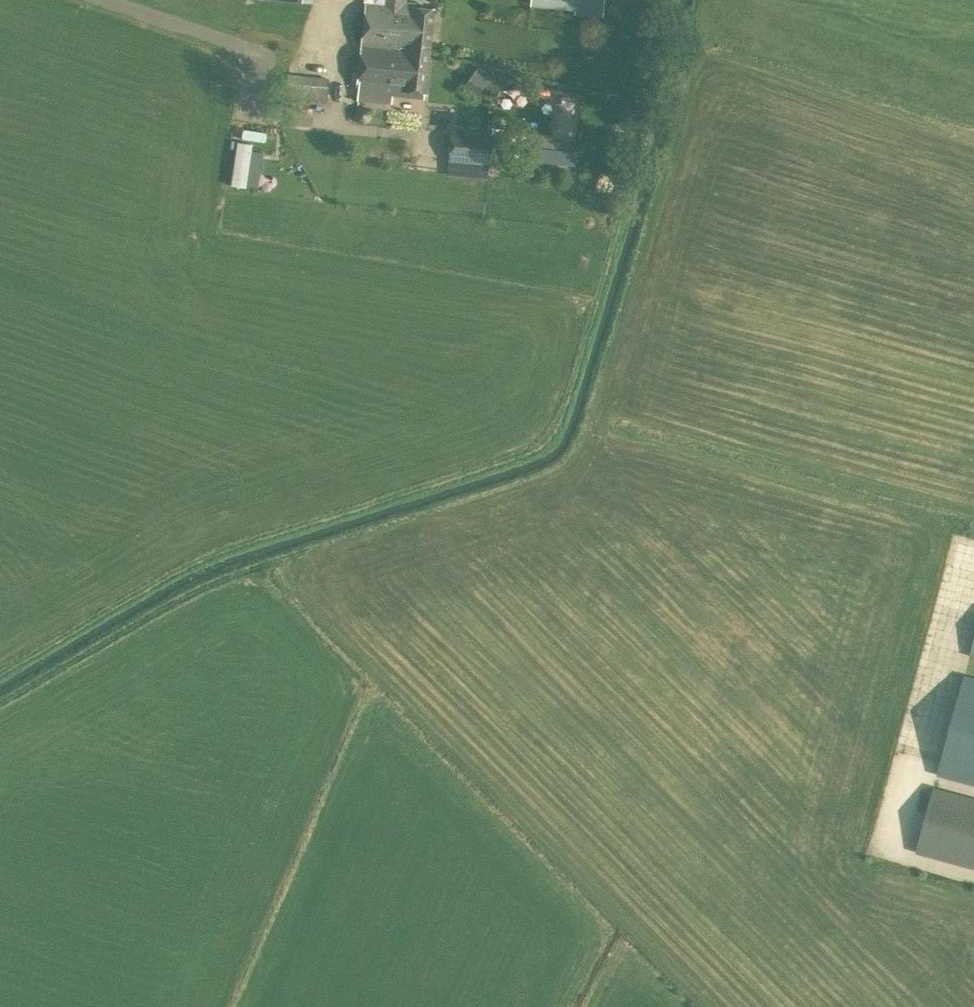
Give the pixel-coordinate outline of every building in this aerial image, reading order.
[(383,3),(366,1),(362,42),(429,51),(433,8),(414,7),(415,2),(406,1),(406,0),(384,0),(383,3)] [(603,0),(561,0),(574,1),(573,14),(602,17),(603,0)] [(424,94),(429,51),(362,42),(357,86),(391,89),(391,91),(424,94)] [(464,78),(477,86),(486,73),(474,64),(464,78)] [(496,86),(499,74),(486,70),(483,83),(496,86)] [(285,100),(325,104),(328,77),(288,73),(285,100)] [(368,120),(371,113),(366,107),(359,109),(356,116),(361,121),(368,120)] [(516,152),(517,138),(490,135),(490,132),(449,128),(446,157),(487,162),(527,167),(527,153),(516,152)] [(529,132),(528,162),(571,164),(572,142),(549,141),(549,132),(529,132)] [(246,187),(250,142),(231,141),(227,185),(246,187)] [(936,775),(973,786),(973,677),(964,675),(936,775)] [(917,852),(973,868),(973,799),(934,788),(917,852)]
